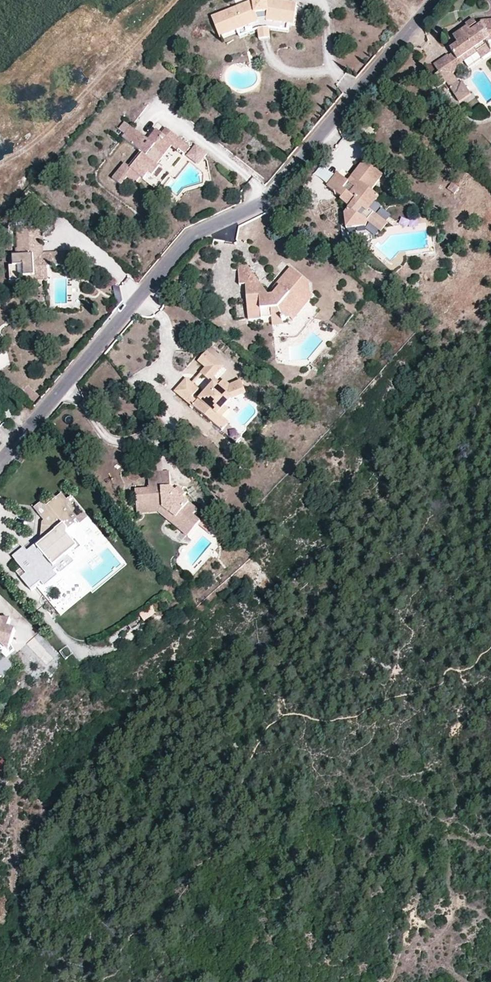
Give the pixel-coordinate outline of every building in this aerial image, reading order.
[(211,16),(219,38),(257,22),(262,20),(268,21),(294,26),(297,3),(278,0),(250,0),(211,16)] [(480,20),(476,23),(473,18),(464,23),(467,27),(452,35),(458,44),(450,49),(457,59),(453,62),(447,54),(433,64),(443,79),(452,73),(458,69),(456,65),(476,53),(486,46),(487,44),(487,43),(489,42),(490,42),(490,20),(480,20)] [(270,38),(268,21),(262,20),(257,22),(259,40),(270,38)] [(490,51),(486,46),(476,53),(481,59),(490,51)] [(458,81),(452,73),(443,79),(449,87),(458,81)] [(148,138),(132,126),(123,137),(141,152),(129,166),(125,162),(112,177),(121,185),(127,178),(135,184),(141,176),(144,178),(150,171),(153,175),(160,165),(158,164),(172,146),(176,149),(177,148),(184,153),(191,146),(166,127),(162,133),(156,128),(148,138)] [(189,156),(199,164),(206,155),(197,147),(189,156)] [(383,175),(363,160),(347,181),(337,173),(326,186),(342,198),(340,201),(350,208),(345,214),(346,228),(367,227),(367,223),(374,215),(370,211),(380,198),(371,191),(383,175)] [(380,209),(377,214),(387,221),(391,216),(380,209)] [(43,227),(34,228),(35,254),(43,253),(44,244),(42,245),(42,242),(45,242),(43,227)] [(34,228),(17,228),(18,255),(13,255),(13,266),(9,266),(10,280),(20,280),(20,277),(24,277),(25,281),(48,279),(47,267),(54,267),(54,253),(43,253),(35,254),(34,228)] [(68,251),(54,253),(54,267),(69,266),(68,251)] [(239,285),(245,284),(261,283),(248,264),(238,265),(239,285)] [(261,283),(245,284),(247,303),(258,302),(259,314),(248,314),(248,321),(272,318),(279,316),(282,321),(289,317),(288,316),(305,298),(309,302),(315,296),(310,294),(311,284),(290,268),(275,285),(278,287),(275,290),(273,294),(268,294),(261,283)] [(293,320),(309,302),(305,298),(288,316),(289,317),(293,320)] [(247,303),(248,314),(259,314),(258,302),(247,303)] [(244,315),(243,304),(235,305),(237,316),(244,315)] [(285,324),(282,321),(279,316),(272,318),(272,326),(285,324)] [(0,333),(0,369),(11,366),(1,333),(0,333)] [(225,366),(207,352),(200,361),(208,368),(203,374),(211,382),(214,379),(225,366)] [(211,382),(218,388),(220,384),(214,379),(211,382)] [(187,380),(182,386),(194,396),(199,389),(187,380)] [(223,381),(220,384),(218,388),(211,394),(207,391),(198,402),(192,398),(194,396),(182,386),(176,391),(216,426),(222,417),(219,414),(226,406),(222,404),(229,396),(232,399),(247,393),(242,382),(230,387),(223,381)] [(226,406),(232,399),(229,396),(222,404),(226,406)] [(8,405),(5,408),(5,409),(12,415),(16,411),(8,405)] [(230,409),(226,406),(219,414),(222,417),(230,409)] [(5,408),(0,413),(8,420),(12,415),(5,409),(5,408)] [(230,424),(222,417),(216,426),(223,433),(230,424)] [(171,487),(170,470),(149,472),(149,488),(137,488),(138,508),(162,507),(193,531),(201,521),(194,516),(199,510),(183,497),(175,490),(171,487)] [(179,486),(175,490),(183,497),(187,493),(179,486)] [(85,512),(71,497),(67,500),(63,494),(48,506),(43,501),(34,509),(44,521),(50,528),(49,536),(43,540),(39,544),(46,552),(36,560),(28,552),(17,563),(36,586),(40,581),(54,570),(56,568),(70,556),(68,555),(72,551),(68,546),(73,541),(67,535),(66,537),(62,538),(59,537),(58,533),(58,530),(65,525),(68,529),(77,521),(76,519),(85,512)] [(188,537),(193,531),(162,507),(138,508),(138,515),(159,513),(188,537)] [(89,517),(85,512),(76,519),(77,521),(81,525),(89,517)] [(41,538),(43,540),(49,536),(50,528),(44,521),(42,522),(41,538)] [(67,535),(68,529),(65,525),(58,530),(58,533),(59,537),(62,538),(66,537),(67,535)] [(75,539),(73,541),(68,546),(72,551),(74,554),(82,547),(75,539)] [(13,557),(17,563),(28,552),(25,548),(13,557)] [(74,562),(70,556),(56,568),(61,573),(74,562)] [(58,575),(54,570),(40,581),(45,587),(58,575)] [(150,574),(140,579),(145,588),(154,584),(150,574)] [(172,599),(167,592),(139,613),(145,622),(159,610),(158,609),(172,599)] [(14,628),(7,627),(9,619),(3,619),(0,619),(0,645),(2,647),(8,651),(14,628)] [(45,666),(54,660),(46,648),(49,646),(40,633),(28,642),(45,666)] [(3,775),(10,766),(1,759),(0,761),(0,773),(3,775)]
